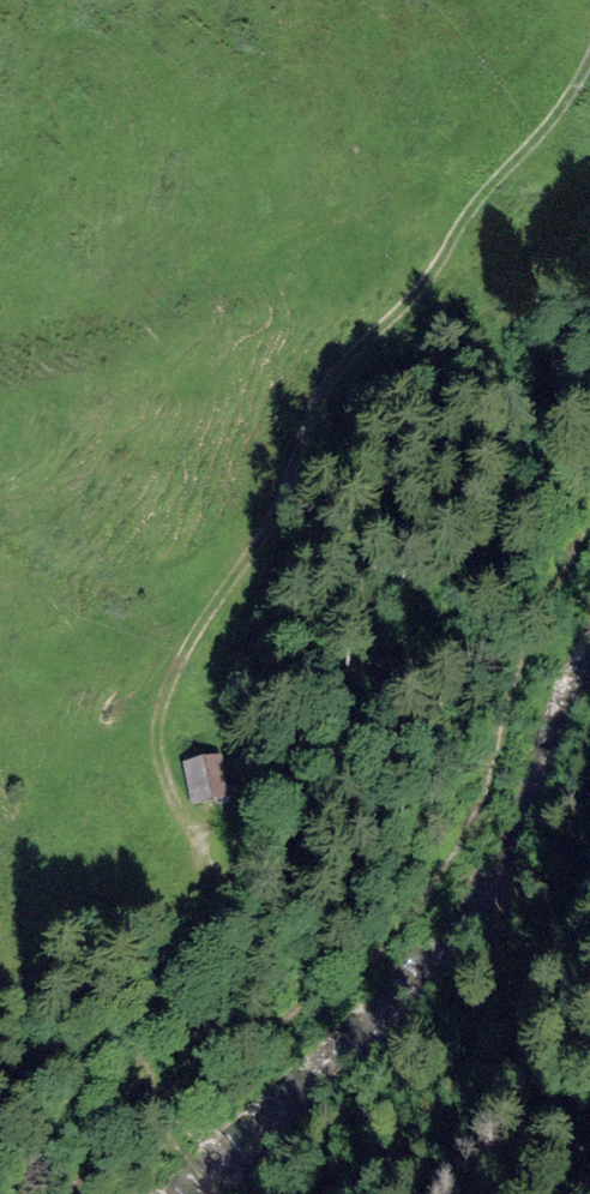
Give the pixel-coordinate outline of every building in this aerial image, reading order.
[(235,762),(190,769),(197,813),(242,805),(235,762)]
